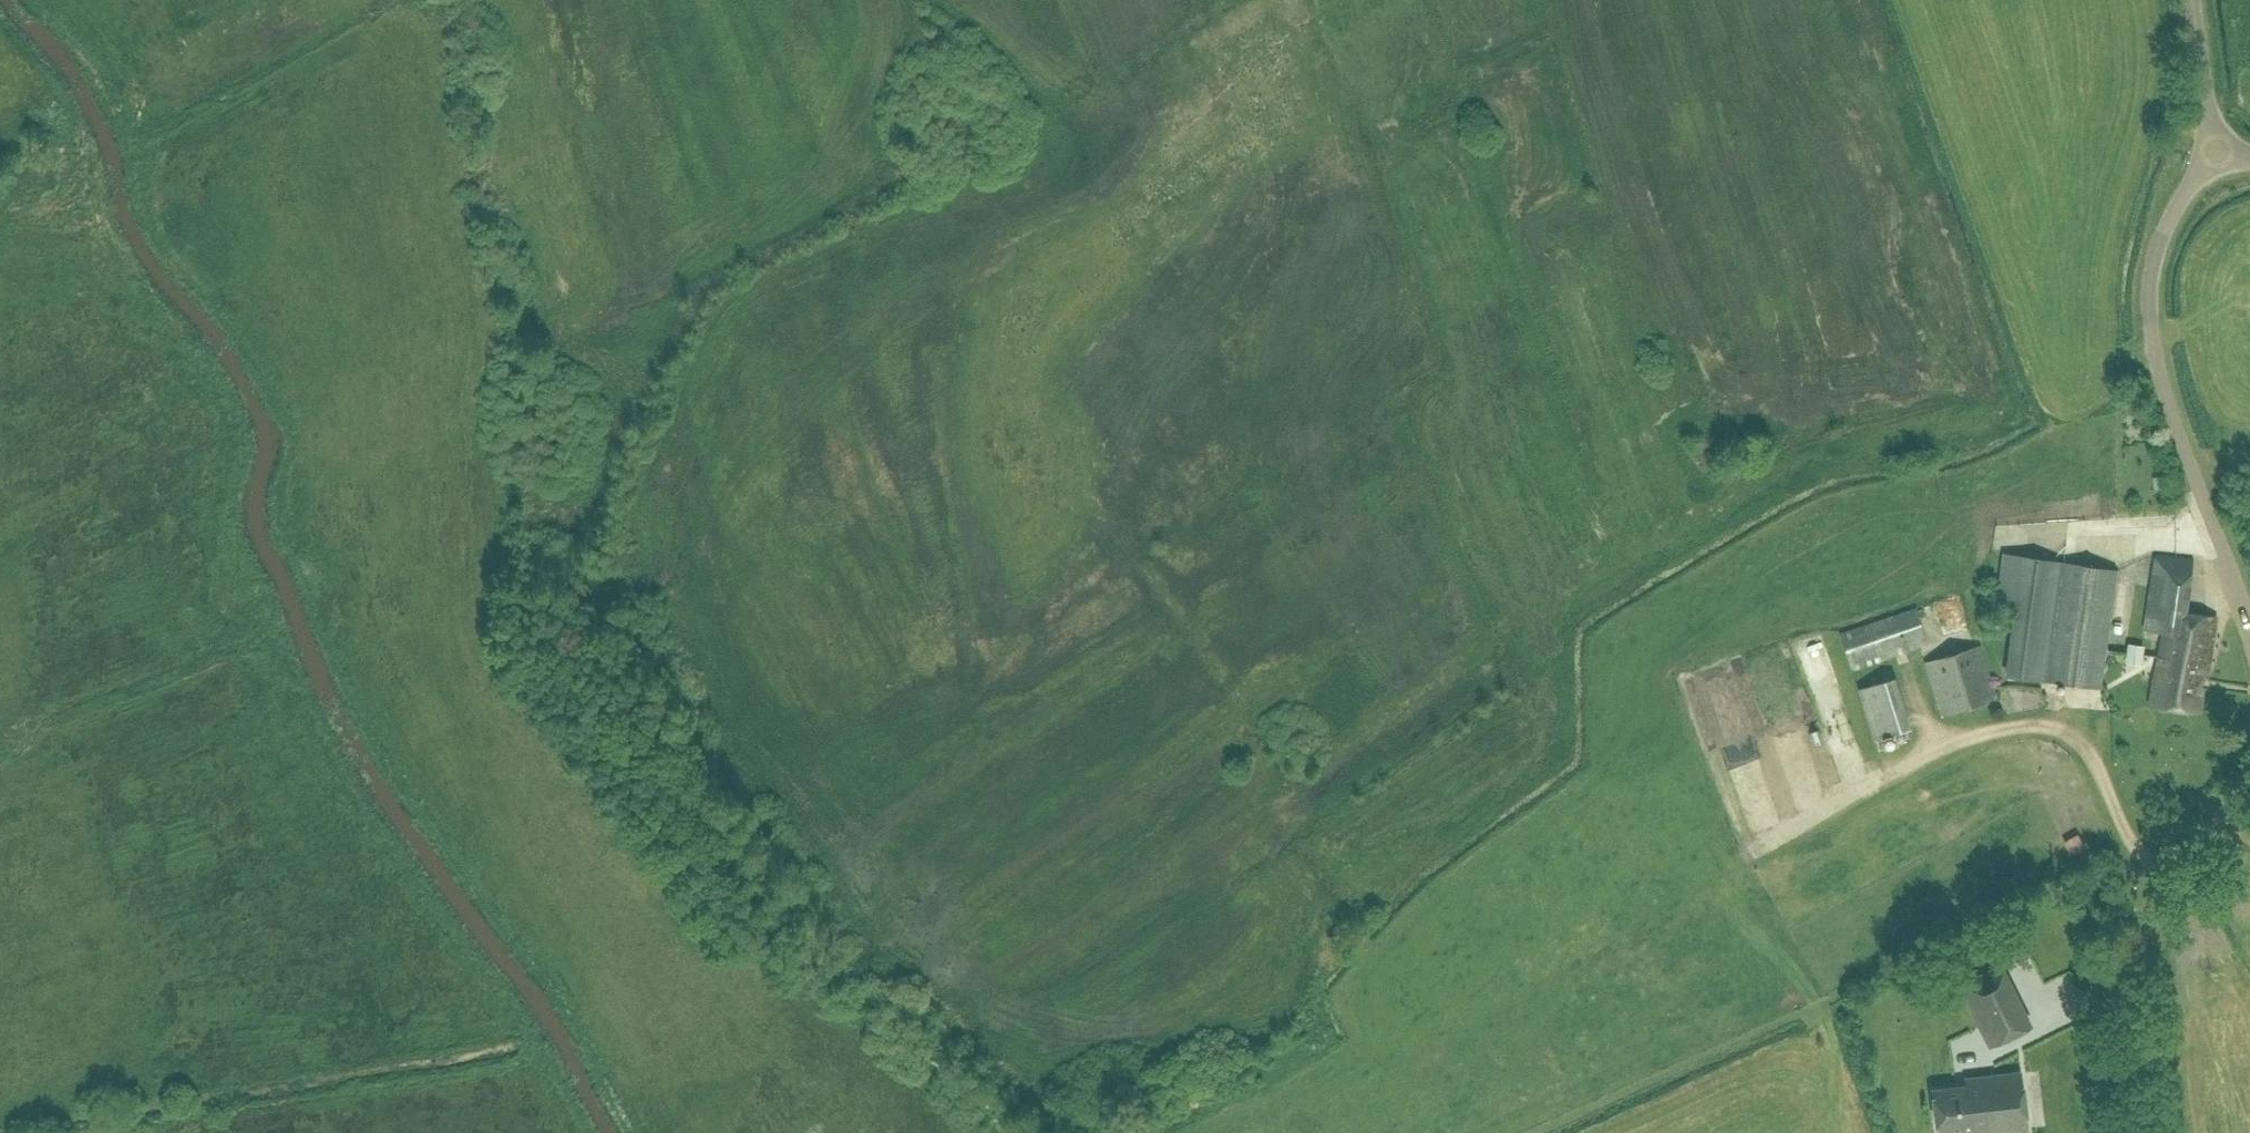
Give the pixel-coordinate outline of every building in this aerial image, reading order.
[(2117,569),(2025,556),(2002,552),(1995,605),(2017,608),(2007,675),(2100,689),(2117,569)] [(2201,678),(2206,679),(2216,616),(2188,611),(2192,560),(2155,554),(2144,628),(2162,631),(2150,704),(2200,712),(2203,688),(2200,687),(2201,678)] [(1852,671),(1928,644),(1915,607),(1839,633),(1852,671)] [(2128,643),(2125,662),(2141,665),(2144,645),(2128,643)] [(1941,715),(1998,698),(1981,644),(1925,662),(1941,715)] [(1897,675),(1884,680),(1881,670),(1875,672),(1875,674),(1870,676),(1869,671),(1854,676),(1858,689),(1874,740),(1912,728),(1897,675)] [(2017,999),(2000,965),(1960,985),(1977,1019),(2017,999)] [(2021,1073),(1966,1079),(1967,1086),(1933,1090),(1938,1132),(1974,1127),(1974,1132),(1983,1132),(1990,1132),(1990,1129),(2006,1127),(2007,1130),(2027,1128),(2021,1073)]
